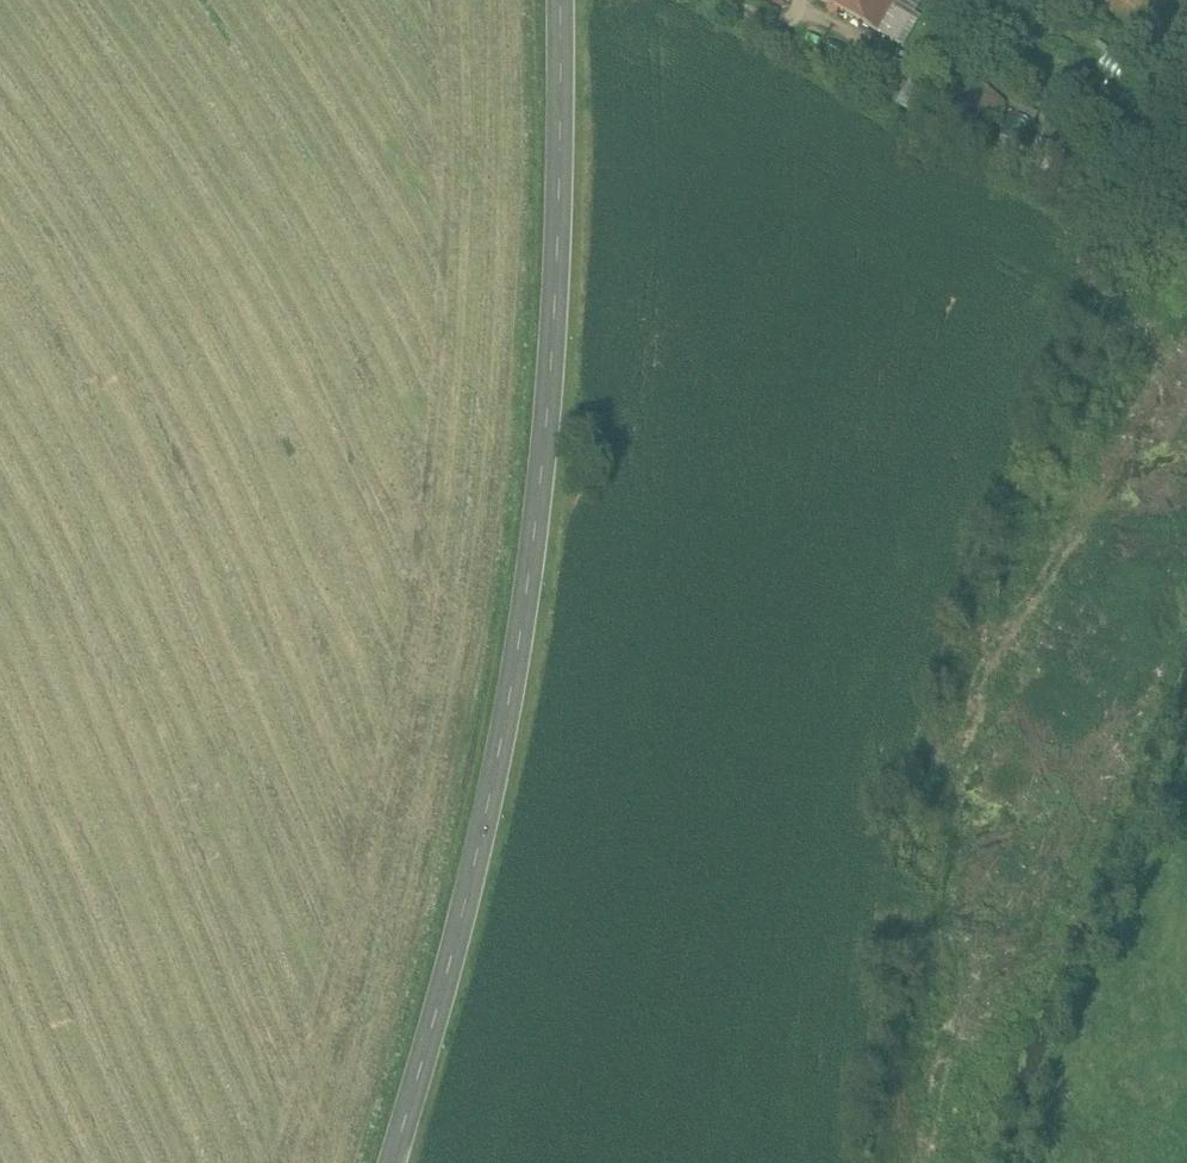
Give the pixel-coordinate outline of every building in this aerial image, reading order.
[(824,1),(878,32),(893,7),(897,0),(824,0),(824,1)] [(911,17),(893,7),(878,32),(896,42),(911,17)] [(950,91),(910,69),(902,84),(880,71),(872,86),(975,142),(991,114),(1003,121),(1004,106),(966,85),(950,91)]
